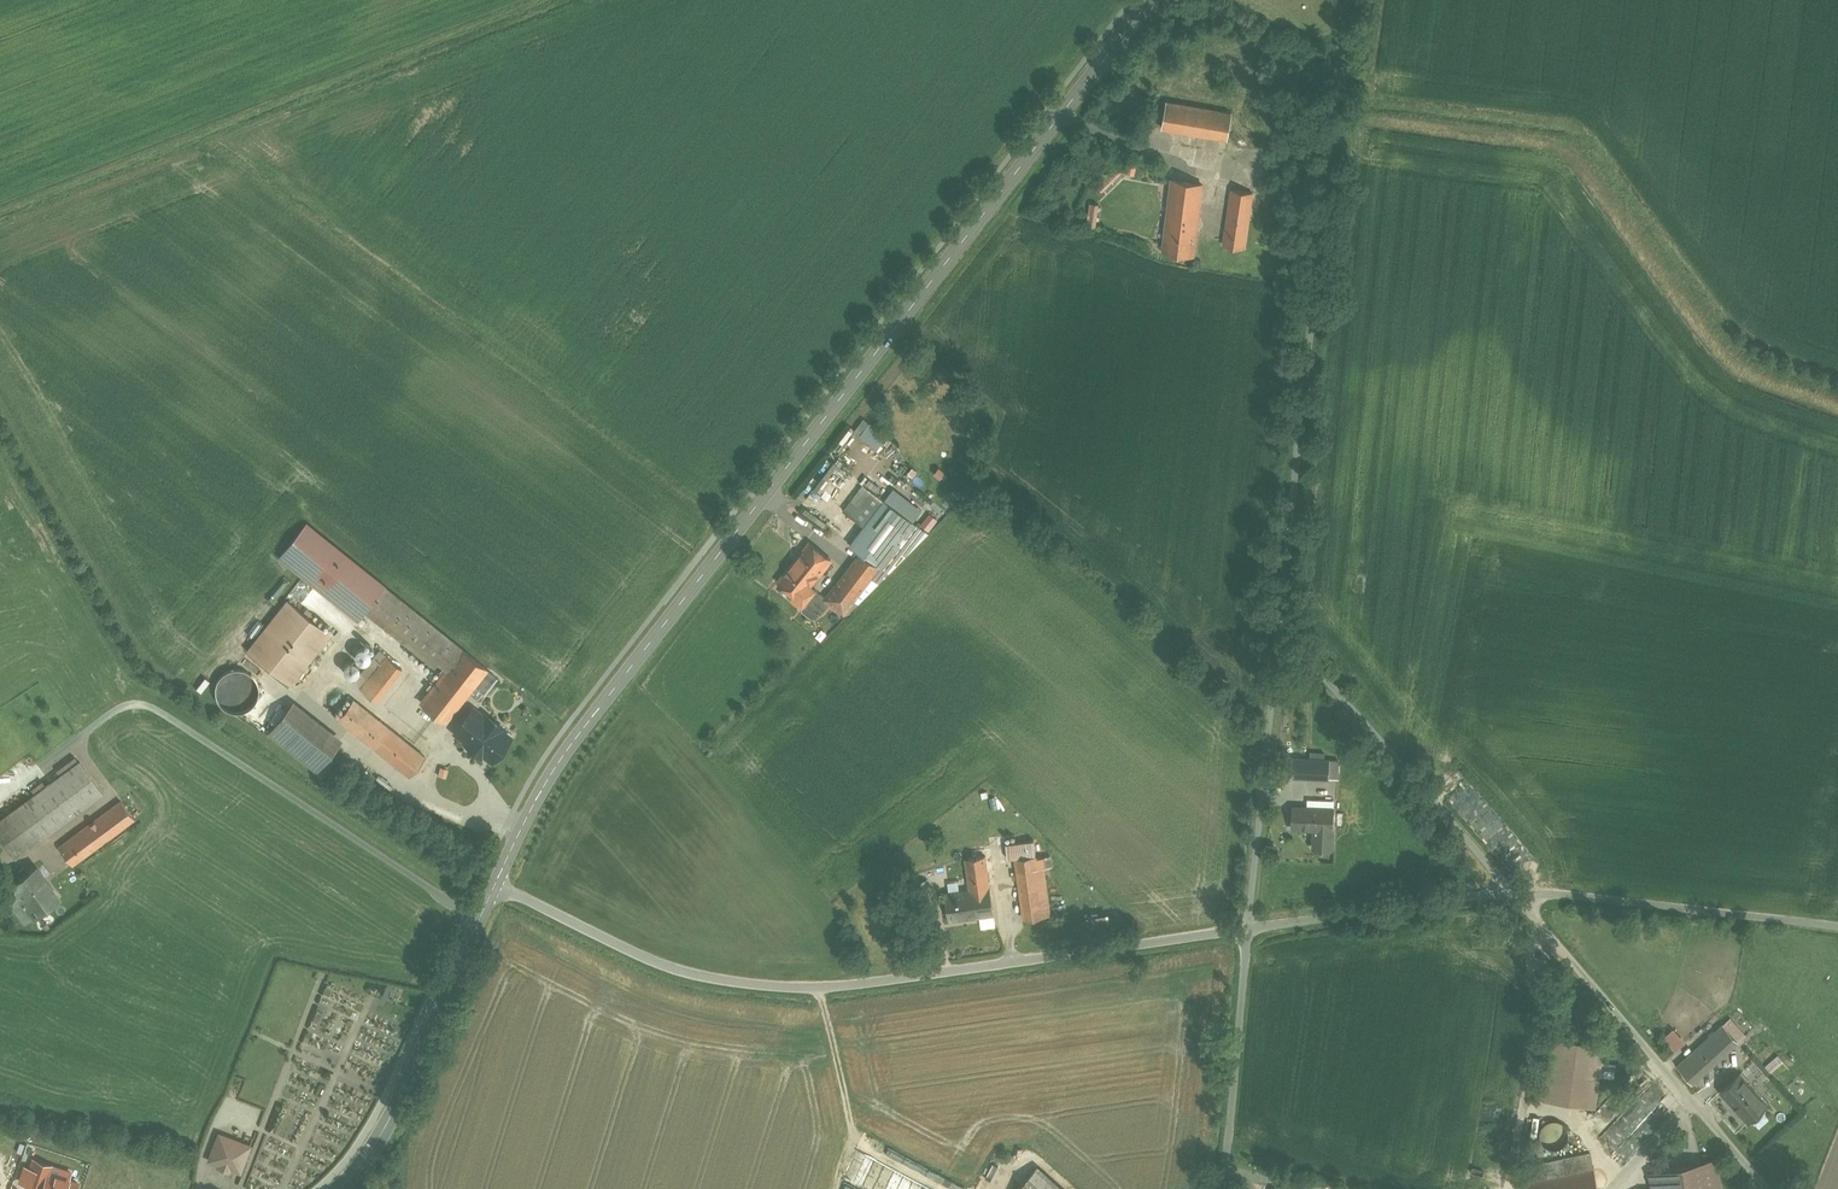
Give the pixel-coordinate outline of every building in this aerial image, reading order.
[(1169,100),(1164,129),(1228,138),(1232,110),(1169,100)] [(1172,178),(1163,249),(1195,253),(1204,182),(1172,178)] [(1231,187),(1224,241),(1246,244),(1253,190),(1231,187)] [(1091,215),(1089,228),(1096,229),(1099,206),(1090,205),(1088,214),(1091,215)] [(854,430),(878,448),(888,434),(864,417),(854,430)] [(830,455),(842,462),(843,460),(840,458),(856,432),(848,427),(830,455)] [(884,500),(863,484),(843,510),(864,526),(884,500)] [(861,553),(837,585),(860,602),(928,534),(884,500),(864,526),(851,545),(861,553)] [(365,611),(385,586),(307,522),(279,555),(358,619),(365,611)] [(809,542),(778,581),(794,593),(792,597),(803,606),(816,589),(811,585),(831,560),(809,542)] [(860,602),(837,585),(827,598),(827,599),(831,602),(847,615),(860,602)] [(423,616),(385,586),(365,611),(403,641),(423,616)] [(820,593),(811,604),(822,613),(831,602),(827,599),(827,598),(820,593)] [(247,651),(289,685),(327,638),(285,604),(247,651)] [(487,669),(423,616),(403,641),(434,666),(437,662),(446,669),(421,701),(446,721),(487,669)] [(342,672),(357,675),(359,659),(369,661),(371,647),(356,645),(354,660),(344,659),(342,672)] [(239,646),(233,652),(239,658),(245,652),(239,646)] [(380,649),(353,682),(371,696),(397,664),(380,649)] [(253,704),(257,698),(259,691),(258,684),(255,678),(250,673),(244,670),(237,669),(230,670),(224,674),(219,679),(217,686),(216,693),(218,699),(222,705),(228,709),(235,711),(241,711),(248,708),(253,704)] [(348,696),(333,711),(336,714),(351,699),(348,696)] [(425,756),(353,698),(337,718),(409,776),(425,756)] [(453,730),(491,761),(512,735),(474,705),(453,730)] [(454,713),(448,721),(455,725),(465,712),(458,707),(454,713)] [(335,747),(287,710),(269,733),(317,771),(335,747)] [(0,820),(0,838),(15,857),(103,792),(80,761),(0,820)] [(1296,767),(1295,799),(1339,801),(1339,782),(1331,782),(1331,768),(1296,767)] [(121,801),(59,847),(72,864),(134,818),(121,801)] [(1294,806),(1293,829),(1314,830),(1313,850),(1337,850),(1338,807),(1294,806)] [(986,856),(965,859),(970,889),(972,889),(990,886),(986,856)] [(1042,867),(1018,870),(1025,924),(1050,921),(1042,867)] [(37,868),(12,886),(13,887),(14,886),(26,902),(25,903),(34,915),(58,897),(37,868)] [(924,879),(911,881),(913,899),(927,897),(924,879)] [(990,886),(972,889),(976,917),(994,914),(990,886)] [(970,889),(945,893),(949,921),(976,917),(972,889),(970,889)] [(1108,913),(1085,915),(1086,931),(1109,929),(1108,913)] [(1712,1033),(1693,1014),(1669,1037),(1688,1056),(1712,1033)] [(1596,1105),(1598,1086),(1600,1062),(1602,1034),(1550,1028),(1542,1098),(1596,1105)] [(1737,1053),(1705,1079),(1760,1145),(1792,1118),(1737,1053)] [(1756,1059),(1748,1066),(1762,1080),(1770,1073),(1756,1059)] [(1623,1064),(1600,1062),(1598,1086),(1622,1089),(1623,1064)] [(1621,1117),(1632,1129),(1664,1098),(1653,1086),(1621,1117)] [(1541,1145),(1567,1145),(1567,1121),(1541,1121),(1541,1145)] [(251,1145),(219,1133),(208,1159),(240,1172),(251,1145)] [(1592,1142),(1551,1150),(1556,1171),(1520,1179),(1522,1188),(1603,1188),(1592,1142)] [(1719,1164),(1717,1157),(1645,1171),(1649,1188),(1646,1188),(1725,1188),(1719,1164)] [(34,1159),(31,1167),(26,1166),(20,1182),(42,1188),(76,1188),(78,1182),(68,1178),(70,1172),(50,1166),(51,1164),(34,1159)] [(1037,1167),(1018,1188),(1062,1188),(1037,1167)]
